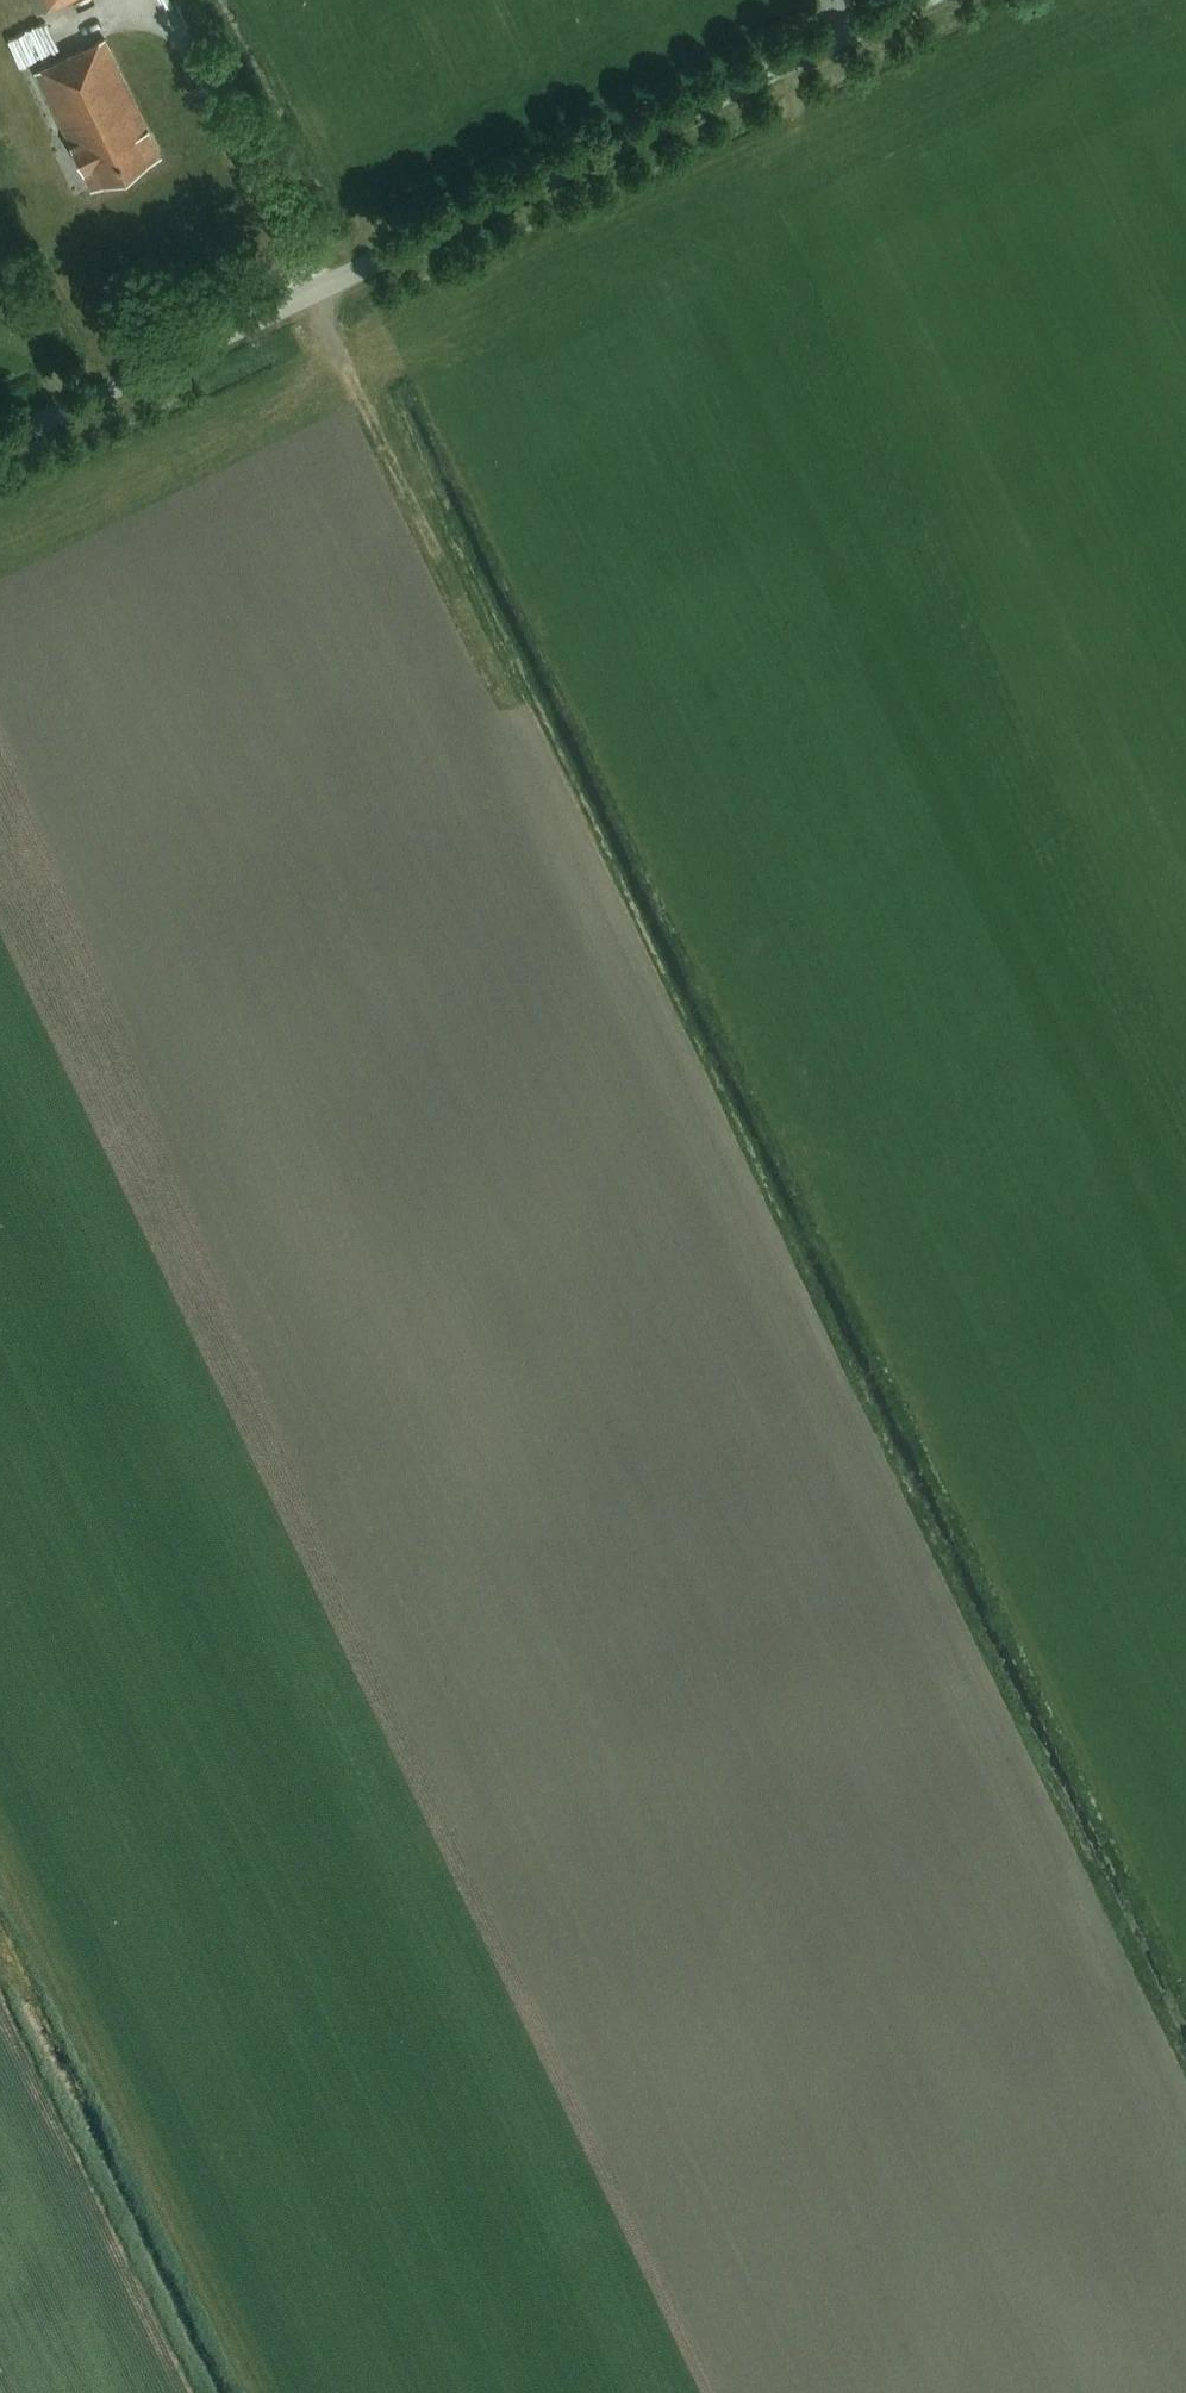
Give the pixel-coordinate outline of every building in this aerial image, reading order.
[(38,14),(66,0),(31,0),(38,14)] [(101,41),(32,75),(90,190),(158,156),(101,41)]
